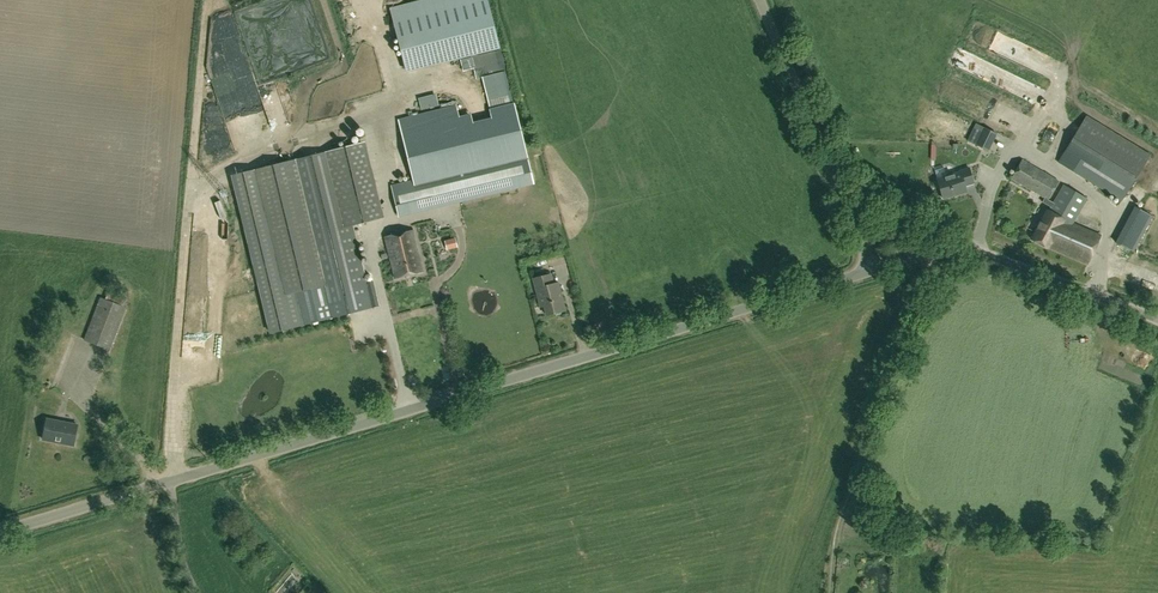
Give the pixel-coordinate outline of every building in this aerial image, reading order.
[(407,71),(500,47),(488,0),(427,0),(392,9),(407,71)] [(1002,55),(1017,58),(1021,40),(1006,37),(1002,55)] [(421,94),(424,107),(441,102),(438,89),(421,94)] [(416,183),(393,189),(399,215),(532,184),(514,108),(492,114),(494,125),(473,130),(471,119),(460,121),(457,110),(401,123),(416,183)] [(1122,202),(1150,156),(1086,116),(1058,162),(1122,202)] [(263,117),(234,132),(238,140),(257,130),(262,138),(268,135),(264,128),(268,126),(263,117)] [(355,128),(363,126),(361,118),(354,119),(355,128)] [(988,151),(997,133),(985,128),(984,127),(981,133),(975,145),(988,151)] [(1063,143),(1065,135),(1051,131),(1049,139),(1063,143)] [(240,144),(245,152),(256,146),(251,138),(240,144)] [(374,308),(354,226),(383,217),(363,143),(326,152),(288,161),(231,175),(271,334),(326,319),(374,308)] [(1053,204),(1048,201),(1059,182),(1022,161),(1012,179),(1045,199),(1043,203),(1051,207),(1049,211),(1048,210),(1032,239),(1049,249),(1050,247),(1088,264),(1100,236),(1073,224),(1087,200),(1063,186),(1053,204)] [(960,172),(937,179),(943,199),(966,191),(965,186),(974,183),(969,168),(959,171),(960,172)] [(1132,251),(1152,216),(1135,206),(1116,242),(1132,251)] [(413,230),(385,236),(396,280),(424,273),(413,230)] [(566,311),(558,284),(554,285),(551,275),(534,279),(541,307),(545,306),(547,316),(566,311)] [(126,308),(124,307),(128,298),(108,291),(105,300),(101,298),(84,340),(110,350),(126,308)] [(43,439),(74,445),(78,425),(47,419),(43,439)]
